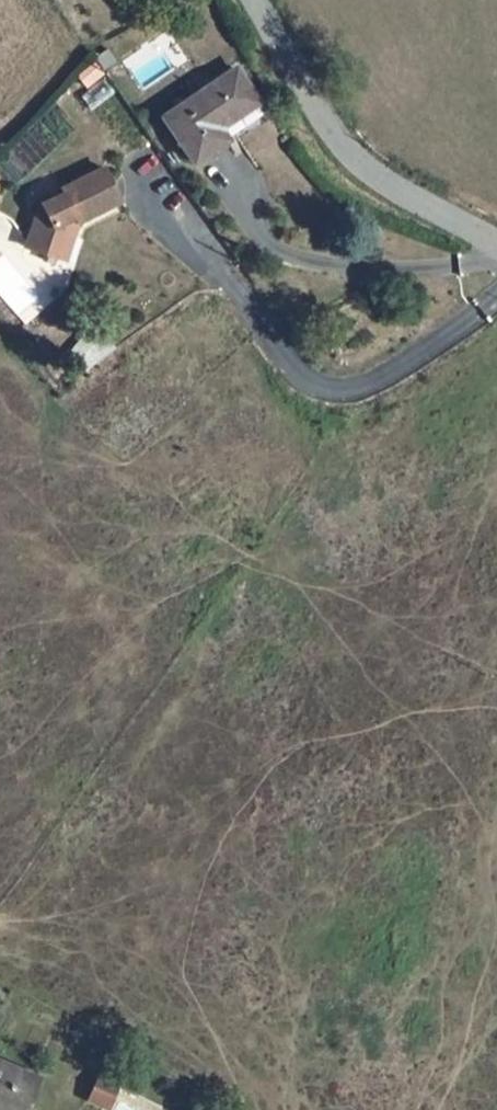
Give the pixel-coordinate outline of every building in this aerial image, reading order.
[(103,73),(91,59),(75,73),(87,87),(103,73)] [(258,103),(236,69),(164,117),(193,163),(227,140),(219,129),(258,103)] [(122,201),(105,168),(63,189),(65,193),(44,204),(41,203),(26,247),(57,257),(65,232),(75,236),(79,222),(122,201)] [(66,260),(75,236),(65,232),(57,257),(66,260)] [(0,1061),(0,1109),(26,1109),(40,1078),(0,1061)] [(122,1083),(102,1074),(90,1100),(110,1109),(122,1083)]
